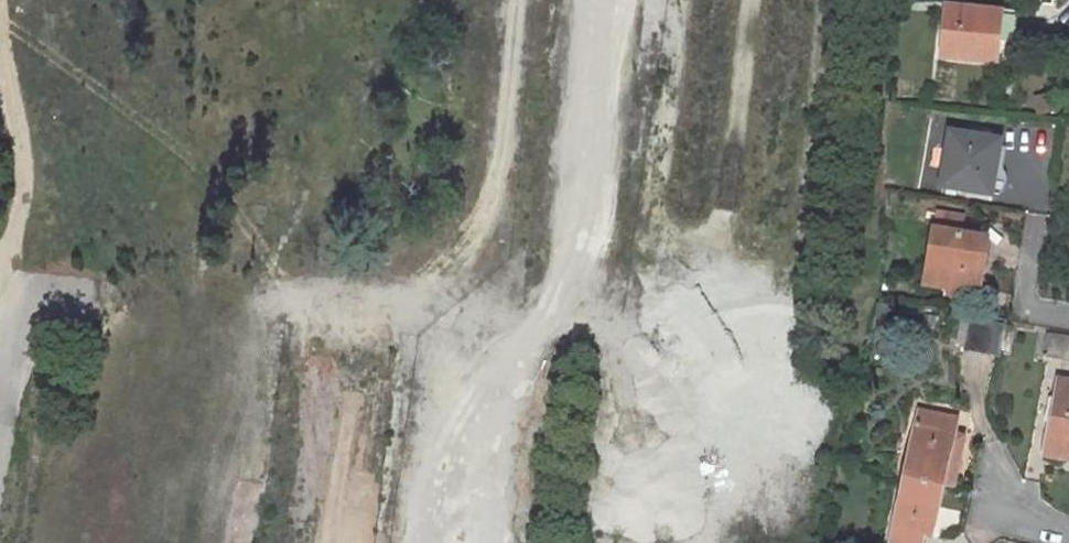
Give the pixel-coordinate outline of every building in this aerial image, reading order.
[(940,8),(934,60),(995,66),(1001,16),(940,8)] [(947,126),(936,188),(995,199),(1006,136),(947,126)] [(930,224),(923,286),(982,293),(989,231),(930,224)] [(1002,352),(1006,323),(971,318),(967,348),(1002,352)] [(1041,456),(1068,462),(1068,377),(1058,375),(1041,456)] [(911,415),(899,480),(899,481),(937,488),(946,490),(957,440),(939,437),(942,421),(911,415)] [(949,438),(953,423),(942,421),(939,437),(949,438)] [(885,542),(917,542),(918,541),(926,542),(937,488),(899,481),(899,480),(885,542)]
